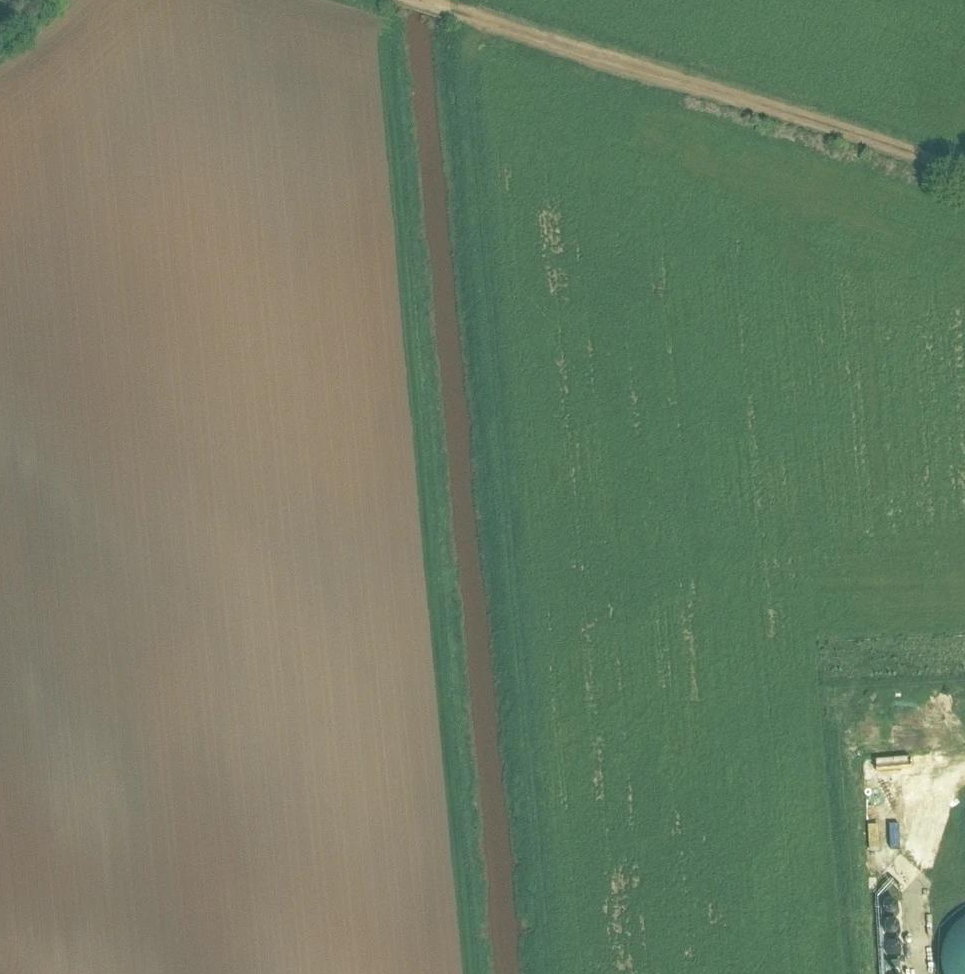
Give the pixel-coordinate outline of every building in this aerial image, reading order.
[(941,952),(939,968),(940,973),(964,973),(964,924),(960,926),(949,938),(941,952)]
